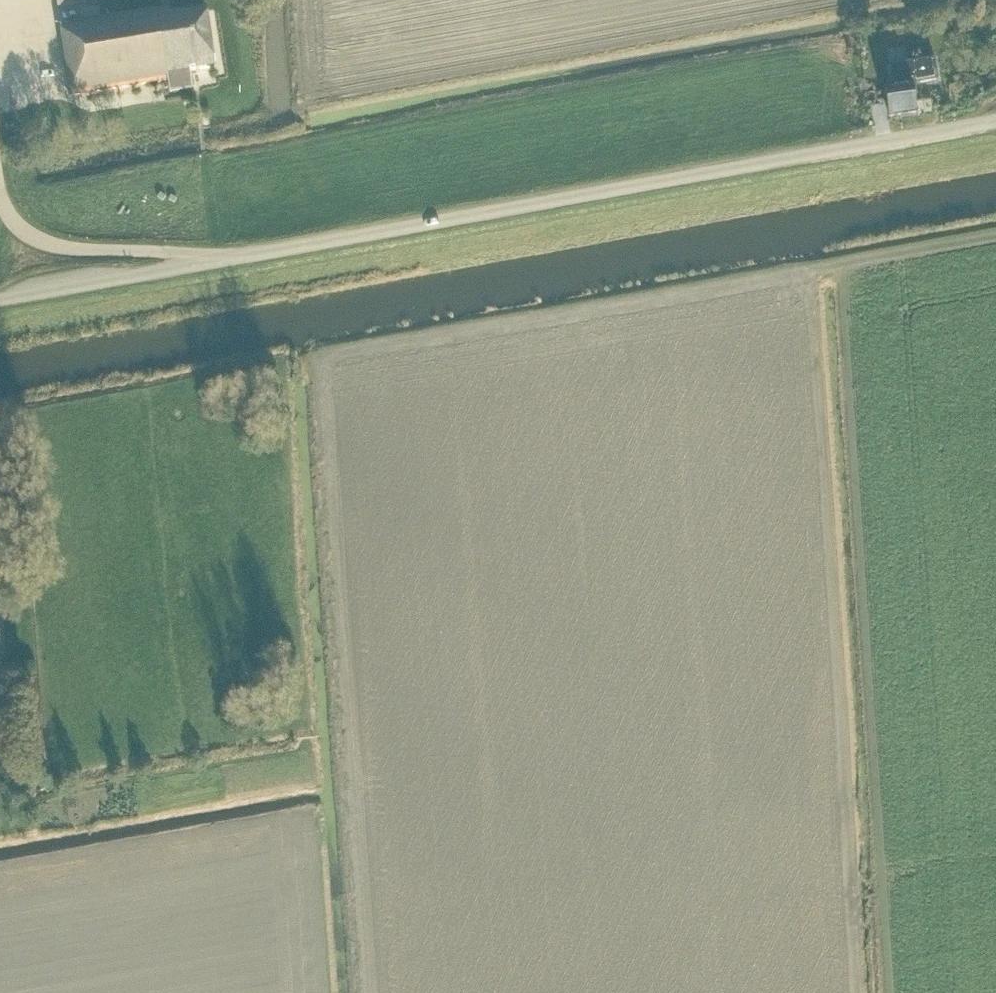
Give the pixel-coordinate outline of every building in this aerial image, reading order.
[(189,71),(214,67),(205,9),(169,15),(168,9),(60,27),(71,97),(167,81),(169,93),(191,89),(189,77),(190,77),(189,71)] [(892,89),(884,90),(888,118),(890,118),(916,114),(912,86),(937,82),(934,60),(889,67),(892,89)]
